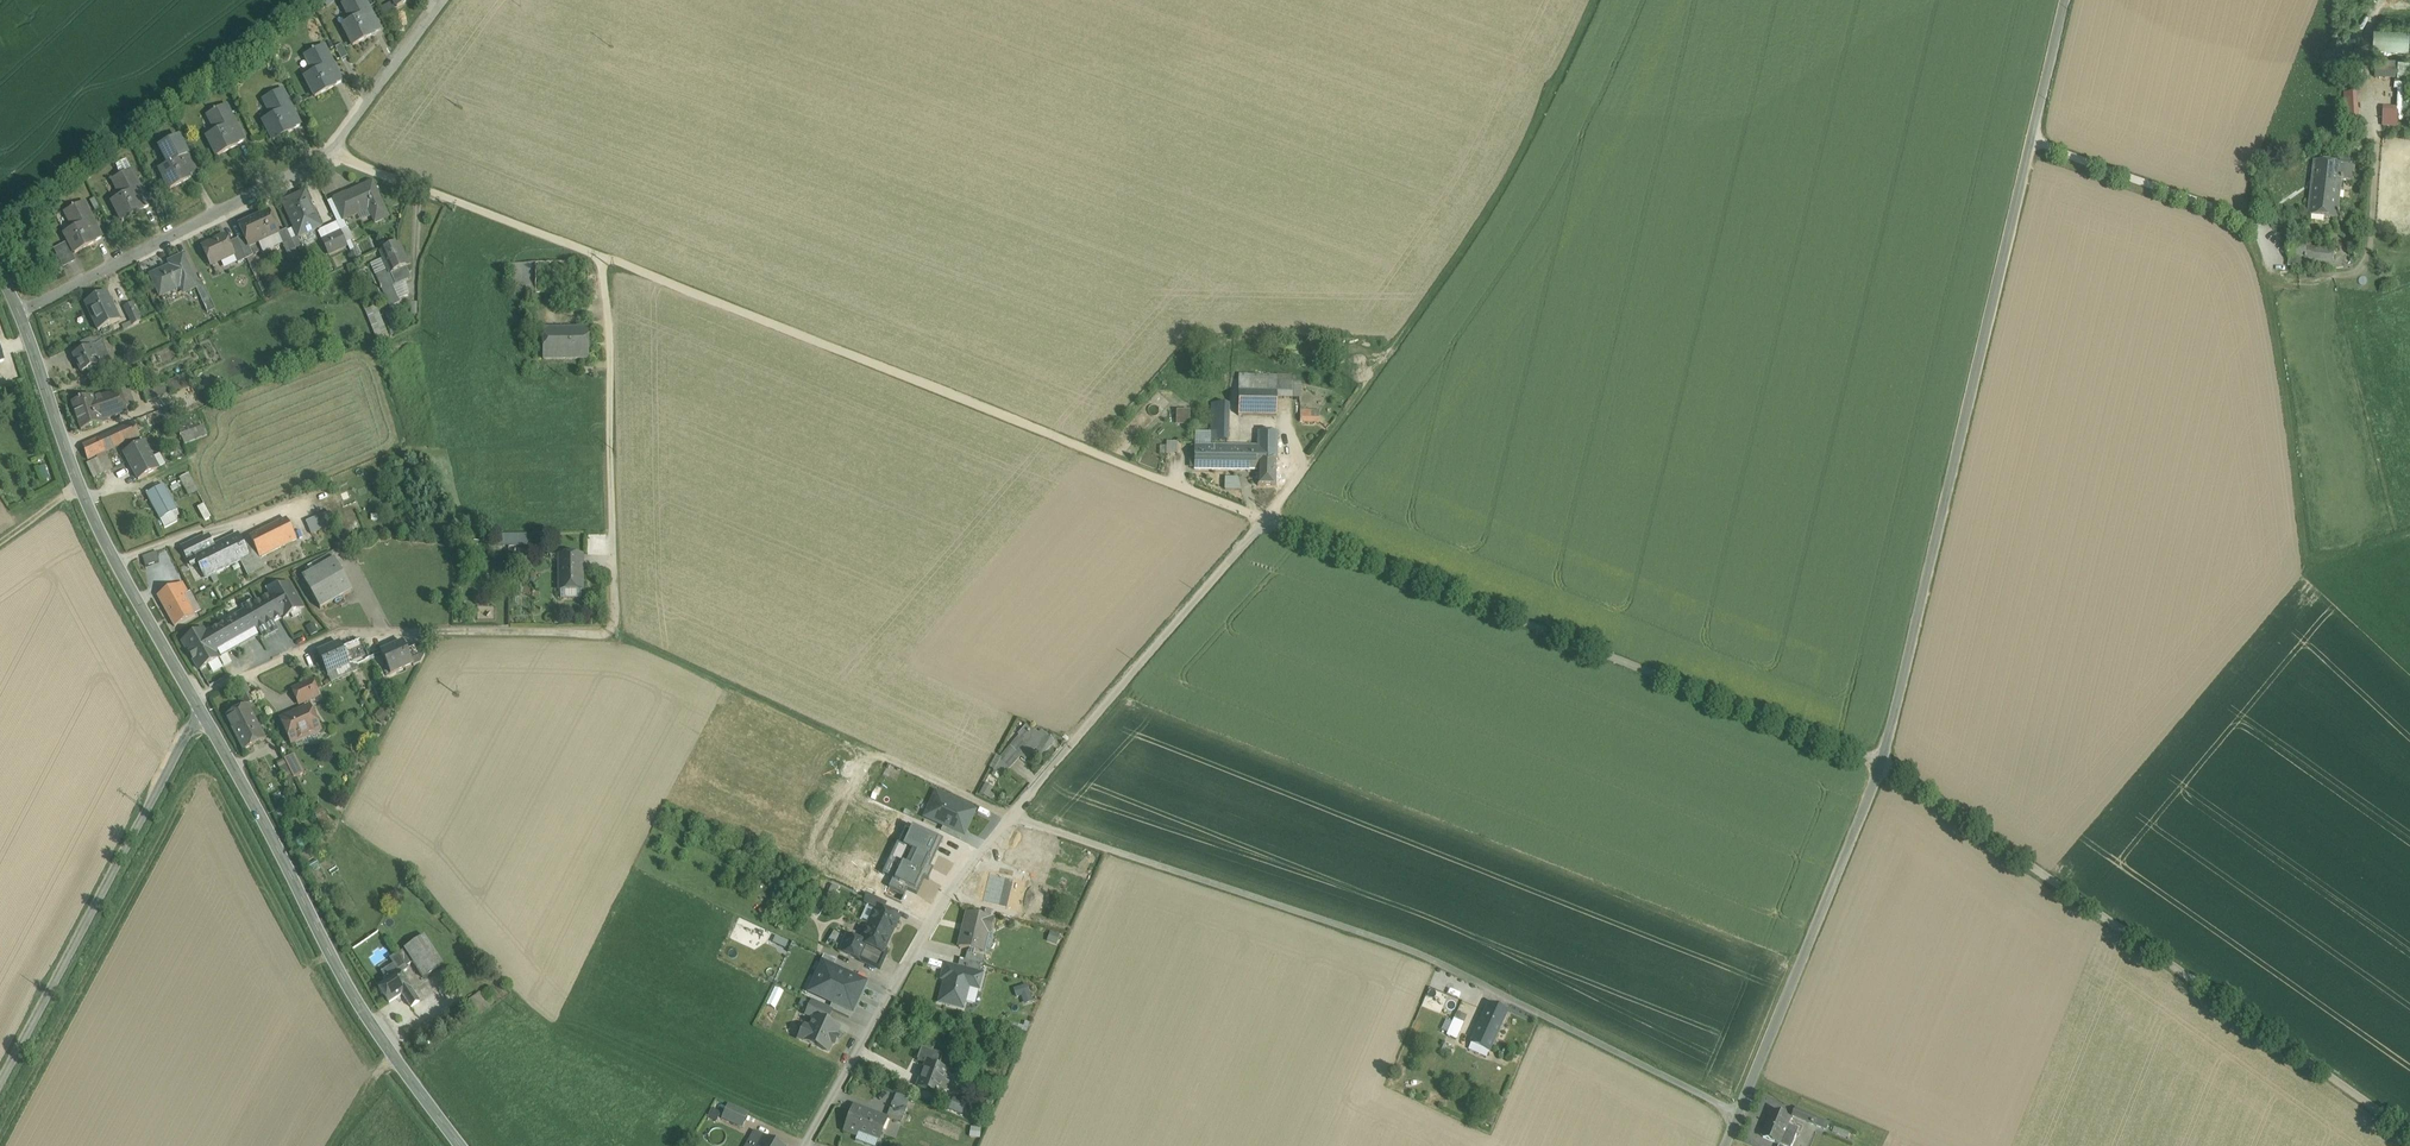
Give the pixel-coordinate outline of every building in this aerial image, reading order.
[(343,5),(352,22),(343,26),(353,46),(374,36),(373,34),(380,31),(365,0),(352,0),(343,5)] [(2409,29),(2375,28),(2374,47),(2408,49),(2409,29)] [(348,57),(342,45),(335,48),(342,60),(348,57)] [(324,46),(305,56),(314,73),(305,78),(315,98),(336,87),(335,85),(328,72),(335,68),(324,46)] [(2399,59),(2376,58),(2375,69),(2398,70),(2399,59)] [(342,82),(335,68),(328,72),(335,85),(342,82)] [(2398,70),(2375,69),(2375,78),(2398,79),(2398,70)] [(2398,109),(2384,108),(2383,127),(2398,128),(2398,121),(2408,121),(2409,91),(2405,91),(2406,82),(2397,82),(2397,90),(2399,90),(2398,109)] [(282,90),(263,100),(272,117),(263,122),(273,142),(295,131),(294,129),(287,116),(294,112),(282,90)] [(2348,127),(2359,127),(2357,93),(2346,94),(2348,127)] [(226,106),(207,115),(216,132),(207,137),(217,157),(238,146),(237,145),(230,131),(237,128),(226,106)] [(300,126),(294,112),(287,116),(294,129),(300,126)] [(244,141),(237,128),(230,131),(237,145),(244,141)] [(179,139),(160,148),(169,165),(160,170),(170,190),(191,179),(190,178),(183,164),(190,160),(179,139)] [(197,174),(190,160),(183,164),(190,178),(197,174)] [(126,161),(116,166),(118,169),(118,170),(119,173),(120,172),(121,176),(112,180),(121,197),(112,202),(122,222),(144,211),(143,210),(136,196),(143,193),(132,171),(131,171),(126,161)] [(2355,167),(2314,161),(2308,216),(2338,219),(2338,216),(2340,216),(2340,213),(2339,213),(2342,181),(2353,182),(2355,167)] [(372,183),(347,194),(352,205),(340,211),(344,221),(345,221),(369,209),(375,224),(388,218),(372,183)] [(150,206),(143,193),(136,196),(143,210),(150,206)] [(321,228),(305,193),(295,197),(295,198),(283,204),(299,238),(321,228)] [(347,193),(334,199),(340,211),(352,205),(347,194),(347,193)] [(334,199),(328,202),(341,231),(341,232),(348,228),(345,221),(344,221),(340,211),(334,199)] [(84,203),(65,213),(74,230),(65,234),(75,254),(96,244),(95,242),(88,228),(95,225),(84,203)] [(269,212),(239,226),(244,237),(249,248),(250,248),(278,235),(279,234),(279,233),(269,212)] [(102,238),(95,225),(88,228),(95,242),(102,238)] [(287,230),(279,233),(279,234),(278,235),(287,253),(296,249),(287,230)] [(341,231),(322,240),(328,255),(348,246),(341,232),(341,231)] [(222,237),(217,239),(216,242),(203,248),(211,266),(234,255),(229,244),(226,237),(225,238),(222,237)] [(249,248),(244,237),(237,240),(247,260),(254,256),(250,248),(249,248)] [(247,260),(237,240),(229,244),(234,255),(238,264),(247,260)] [(2307,244),(2291,242),(2289,258),(2304,259),(2305,260),(2307,248),(2307,244)] [(409,266),(399,244),(381,252),(388,269),(391,274),(396,285),(411,278),(406,267),(409,266)] [(2324,250),(2307,248),(2305,260),(2323,261),(2324,250)] [(2335,251),(2324,250),(2323,261),(2334,263),(2335,251)] [(171,268),(151,278),(160,298),(184,287),(186,292),(194,288),(196,288),(182,258),(170,264),(171,268)] [(2304,259),(2289,258),(2288,267),(2303,269),(2304,259)] [(523,265),(511,265),(511,287),(523,287),(523,265)] [(388,269),(376,274),(381,287),(380,287),(381,289),(382,288),(390,307),(400,302),(393,286),(396,285),(391,274),(388,269)] [(196,288),(194,288),(201,303),(210,299),(203,284),(196,288)] [(105,293),(84,303),(98,331),(119,321),(105,293)] [(133,304),(124,308),(132,326),(141,322),(133,304)] [(376,306),(365,311),(376,337),(387,333),(376,306)] [(392,311),(385,314),(394,335),(401,332),(392,311)] [(588,330),(543,330),(543,360),(588,359),(588,330)] [(90,339),(80,344),(84,351),(91,348),(92,348),(97,346),(97,345),(94,339),(90,339)] [(97,346),(92,348),(91,348),(84,351),(74,356),(82,374),(99,366),(101,370),(112,364),(102,343),(97,345),(97,346)] [(155,389),(144,394),(147,403),(192,386),(187,374),(174,379),(175,381),(155,389)] [(1277,376),(1238,375),(1238,416),(1276,417),(1276,399),(1277,383),(1277,376)] [(151,378),(139,383),(144,394),(155,389),(151,378)] [(1292,383),(1277,383),(1276,399),(1292,399),(1292,383)] [(129,387),(120,390),(126,409),(135,406),(129,387)] [(120,390),(94,399),(93,397),(72,404),(81,431),(102,424),(101,421),(127,413),(126,409),(120,390)] [(1228,407),(1212,406),(1211,439),(1228,439),(1228,407)] [(1191,424),(1190,410),(1176,410),(1176,425),(1191,424)] [(1319,411),(1300,410),(1300,422),(1319,423),(1319,411)] [(133,423),(83,446),(90,460),(139,436),(133,423)] [(195,423),(179,429),(181,435),(191,432),(197,430),(195,423)] [(197,430),(191,432),(194,441),(207,436),(204,427),(197,430)] [(191,432),(181,435),(185,445),(194,441),(191,432)] [(1277,433),(1258,433),(1258,448),(1258,459),(1276,459),(1277,433)] [(1165,441),(1165,453),(1179,453),(1179,442),(1165,441)] [(144,443),(125,454),(139,480),(159,469),(144,443)] [(1258,448),(1195,447),(1195,469),(1258,470),(1258,459),(1258,448)] [(97,459),(89,463),(96,479),(105,474),(97,459)] [(1276,459),(1258,459),(1258,470),(1257,486),(1275,486),(1276,459)] [(189,475),(180,479),(189,496),(198,492),(189,475)] [(165,487),(148,495),(160,519),(177,511),(165,487)] [(199,507),(205,521),(211,518),(205,504),(199,507)] [(332,512),(308,522),(312,530),(336,520),(332,512)] [(287,520),(250,538),(252,542),(259,559),(260,559),(296,541),(287,520)] [(195,556),(214,547),(208,536),(182,549),(191,567),(198,563),(195,556)] [(214,547),(195,556),(206,578),(240,561),(247,558),(248,558),(243,547),(237,536),(214,547)] [(527,536),(508,536),(508,546),(527,546),(527,536)] [(259,559),(252,542),(243,547),(248,558),(247,558),(255,573),(264,569),(260,559),(259,559)] [(158,551),(143,556),(146,566),(161,561),(158,551)] [(582,556),(559,556),(559,591),(583,591),(582,556)] [(255,573),(247,558),(240,561),(248,577),(255,573)] [(353,591),(335,560),(302,578),(320,610),(353,591)] [(182,583),(158,597),(163,605),(165,604),(178,626),(195,617),(186,599),(189,597),(182,583)] [(289,584),(270,596),(244,611),(245,614),(256,632),(256,633),(282,618),(283,619),(291,615),(293,618),(302,614),(300,610),(303,608),(289,584)] [(245,614),(206,636),(203,631),(184,643),(199,670),(220,659),(217,655),(256,632),(245,614)] [(361,642),(342,650),(349,666),(353,675),(360,671),(358,667),(370,661),(361,642)] [(403,643),(381,653),(391,675),(413,665),(408,655),(403,643)] [(340,644),(318,654),(328,676),(349,666),(342,650),(340,644)] [(420,644),(413,648),(415,652),(408,655),(413,665),(414,667),(421,664),(425,656),(420,644)] [(312,681),(293,690),(299,705),(319,696),(312,681)] [(255,702),(246,684),(236,689),(245,707),(248,705),(248,706),(255,702)] [(245,707),(226,717),(243,751),(266,740),(248,706),(248,705),(245,707)] [(309,707),(281,720),(292,744),(320,731),(309,707)] [(1029,728),(1011,747),(1013,749),(1022,757),(1025,761),(1035,751),(1041,756),(1053,743),(1041,733),(1038,737),(1029,728)] [(1013,749),(1001,761),(1010,770),(1022,757),(1013,749)] [(293,755),(284,759),(293,776),(294,778),(303,774),(293,755)] [(284,759),(278,763),(286,780),(293,776),(284,759)] [(990,798),(996,788),(986,782),(980,793),(990,798)] [(975,812),(936,794),(926,817),(944,825),(963,833),(965,834),(975,812)] [(963,833),(944,825),(941,832),(960,841),(963,833)] [(930,869),(943,841),(917,829),(916,832),(906,827),(898,843),(896,842),(880,877),(893,883),(886,896),(902,903),(907,891),(917,895),(924,879),(928,881),(933,870),(930,869)] [(991,896),(972,891),(969,903),(988,907),(991,896)] [(886,905),(866,896),(863,903),(877,910),(877,909),(882,912),(886,905)] [(1031,901),(1022,899),(1019,915),(1025,916),(1026,911),(1029,912),(1031,901)] [(882,912),(877,909),(877,910),(869,926),(891,936),(899,919),(882,912)] [(995,921),(967,914),(959,948),(980,953),(985,932),(992,933),(995,921)] [(891,936),(869,926),(861,943),(847,936),(840,952),(868,965),(875,950),(882,954),(891,936)] [(424,936),(404,949),(413,962),(424,979),(444,966),(424,936)] [(413,962),(404,949),(398,954),(406,967),(413,962)] [(882,954),(875,950),(868,965),(879,970),(886,955),(882,954)] [(985,958),(967,954),(965,961),(981,965),(983,965),(985,958)] [(824,965),(834,969),(837,963),(824,957),(821,964),(824,965)] [(960,960),(958,969),(979,974),(981,965),(965,961),(960,960)] [(833,1004),(849,1011),(851,1006),(858,993),(861,995),(866,984),(834,969),(824,965),(813,987),(824,992),(821,998),(833,1004)] [(946,978),(940,1003),(963,1009),(969,987),(979,989),(982,975),(979,974),(958,969),(946,966),(943,977),(946,978)] [(399,972),(378,987),(380,990),(379,991),(382,995),(383,994),(389,1004),(402,995),(411,1008),(420,1002),(399,972)] [(1016,988),(1022,1005),(1034,1001),(1027,984),(1016,988)] [(776,988),(768,1005),(776,1009),(784,991),(776,988)] [(1430,989),(1424,1006),(1445,1013),(1446,1008),(1457,1011),(1461,998),(1430,989)] [(830,1010),(812,1003),(806,1016),(814,1019),(826,1024),(832,1011),(830,1010)] [(849,1011),(833,1004),(830,1010),(832,1011),(849,1019),(855,1008),(851,1006),(849,1011)] [(1488,1005),(1471,1043),(1489,1052),(1506,1013),(1488,1005)] [(1456,1012),(1453,1019),(1446,1017),(1440,1033),(1458,1039),(1466,1015),(1456,1012)] [(826,1024),(814,1019),(809,1030),(805,1029),(800,1040),(829,1053),(832,1045),(834,1046),(837,1039),(835,1038),(839,1030),(826,1024)] [(1489,1052),(1471,1043),(1468,1050),(1486,1057),(1489,1052)] [(1453,1049),(1444,1044),(1441,1051),(1450,1055),(1453,1049)] [(942,1057),(922,1049),(917,1061),(926,1065),(918,1087),(939,1095),(941,1090),(942,1090),(945,1082),(944,1082),(947,1072),(938,1069),(942,1057)] [(982,1110),(959,1101),(956,1109),(979,1118),(982,1110)] [(728,1103),(721,1120),(742,1129),(749,1112),(728,1103)] [(910,1108),(897,1103),(891,1117),(904,1123),(910,1108)] [(890,1119),(858,1106),(849,1129),(862,1135),(864,1131),(882,1139),(890,1119)] [(1817,1118),(1797,1109),(1793,1117),(1814,1125),(1817,1118)] [(1774,1113),(1763,1138),(1779,1145),(1782,1145),(1793,1145),(1797,1135),(1786,1131),(1791,1120),(1774,1113)] [(1827,1130),(1830,1121),(1820,1117),(1817,1126),(1827,1130)] [(755,1131),(747,1145),(780,1145),(755,1131)]
